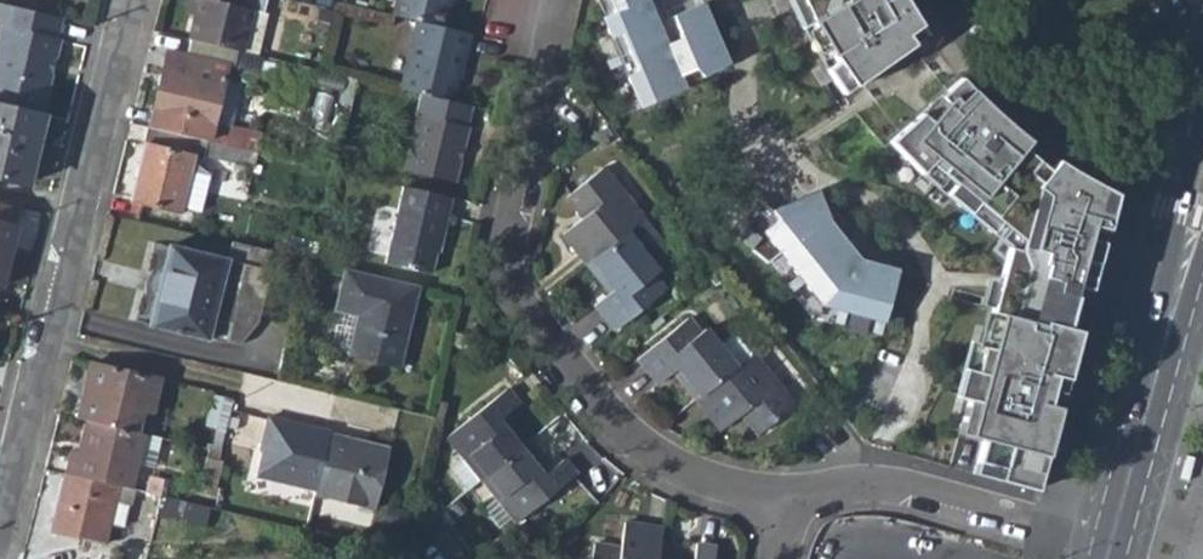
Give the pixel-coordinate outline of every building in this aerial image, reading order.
[(188,38),(240,51),(251,10),(260,12),(263,0),(196,0),(188,38)] [(392,14),(415,21),(442,28),(449,0),(395,0),(392,14)] [(615,7),(611,11),(604,15),(642,105),(690,86),(689,82),(733,62),(707,0),(675,14),(683,33),(670,40),(654,0),(613,0),(615,7)] [(929,33),(907,0),(847,0),(804,23),(847,88),(929,33)] [(38,112),(48,71),(41,70),(44,56),(51,57),(56,37),(51,36),(55,16),(0,3),(0,103),(38,112)] [(240,51),(256,54),(265,14),(260,12),(251,10),(240,51)] [(415,21),(398,88),(422,93),(450,100),(461,51),(466,51),(470,35),(442,28),(415,21)] [(166,49),(147,126),(255,151),(259,134),(212,121),(225,63),(166,49)] [(41,70),(48,71),(51,57),(44,56),(41,70)] [(961,432),(982,439),(975,471),(1038,488),(1117,192),(1057,158),(1036,183),(1038,187),(1024,236),(980,200),(1030,138),(963,76),(891,138),(922,170),(1011,245),(1001,281),(989,279),(983,303),(989,304),(979,341),(972,340),(957,395),(971,399),(961,432)] [(418,117),(404,172),(454,184),(467,129),(466,129),(471,105),(450,100),(422,93),(417,116),(418,117)] [(41,113),(38,112),(0,103),(0,178),(25,184),(41,113)] [(251,166),(255,151),(147,126),(129,202),(178,212),(179,208),(196,212),(206,173),(192,158),(194,153),(251,166)] [(563,231),(588,261),(640,218),(600,168),(566,195),(582,215),(563,231)] [(443,235),(452,197),(403,186),(384,262),(430,273),(439,234),(443,235)] [(764,229),(821,301),(887,322),(902,267),(864,257),(836,221),(821,187),(774,207),(780,216),(764,229)] [(16,207),(0,203),(0,287),(1,287),(16,224),(12,222),(16,207)] [(663,245),(640,218),(588,261),(609,289),(593,303),(614,328),(662,290),(651,274),(656,270),(653,266),(662,258),(663,245)] [(256,320),(274,252),(231,241),(226,260),(166,245),(147,324),(237,345),(256,320)] [(364,273),(342,268),(332,310),(354,316),(360,317),(357,326),(352,325),(345,356),(396,368),(416,286),(364,273)] [(696,400),(735,368),(711,340),(703,329),(697,332),(684,318),(636,356),(657,383),(674,371),(696,400)] [(1126,322),(1115,319),(1109,343),(1114,344),(1120,345),(1126,322)] [(711,340),(735,368),(749,358),(730,334),(720,332),(711,340)] [(752,356),(749,358),(735,368),(696,400),(720,427),(740,413),(757,432),(791,405),(752,356)] [(150,408),(158,377),(89,360),(78,412),(85,413),(84,416),(144,430),(145,428),(136,425),(141,408),(150,408)] [(481,478),(519,446),(498,419),(518,402),(505,385),(447,433),(453,440),(456,439),(467,452),(450,468),(466,488),(481,478)] [(223,428),(230,397),(211,392),(203,423),(223,428)] [(327,430),(265,414),(257,446),(260,448),(253,473),(312,488),(326,432),(327,430)] [(130,488),(144,430),(84,416),(77,449),(69,448),(63,472),(117,485),(130,488)] [(386,448),(326,432),(312,488),(311,493),(369,509),(386,448)] [(542,474),(519,446),(481,478),(498,499),(501,496),(511,510),(508,514),(513,520),(574,473),(561,459),(542,474)] [(1180,477),(1190,480),(1197,457),(1192,455),(1186,454),(1180,477)] [(196,483),(211,488),(219,459),(215,458),(203,456),(196,483)] [(103,543),(108,523),(113,501),(117,485),(63,472),(48,531),(103,543)] [(204,526),(206,506),(159,495),(155,515),(204,526)] [(108,523),(123,528),(129,504),(113,501),(108,523)] [(661,526),(622,520),(618,546),(593,542),(590,558),(656,558),(661,526)] [(713,545),(695,542),(691,558),(711,558),(713,545)]
